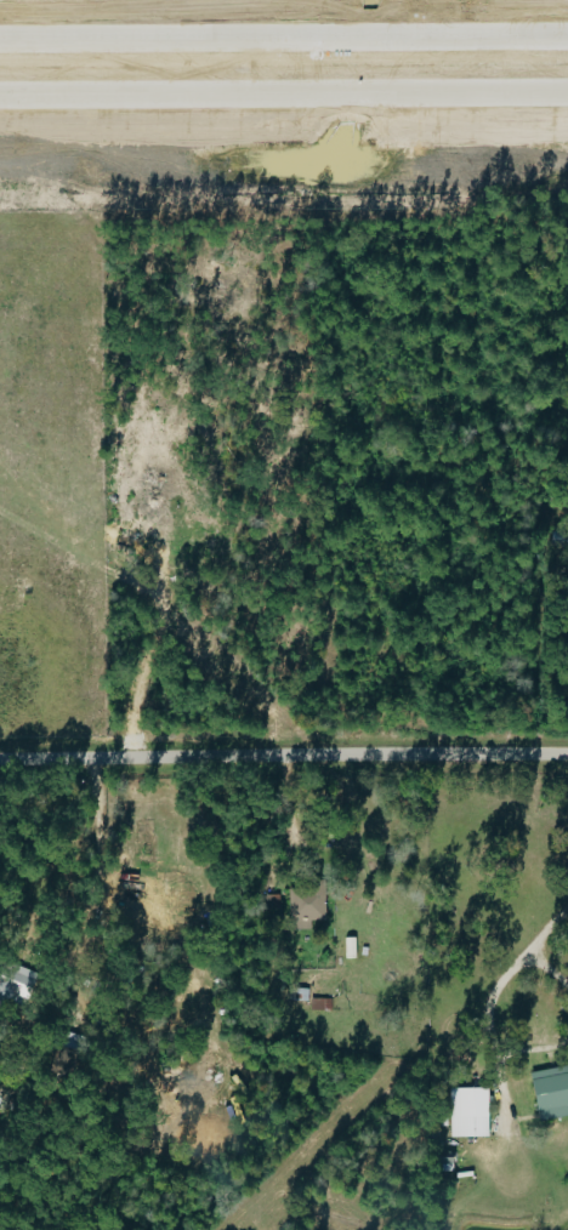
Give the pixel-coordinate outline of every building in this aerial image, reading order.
[(287,930),(309,929),(309,921),(324,920),(322,887),(286,889),(287,930)] [(277,894),(261,894),(261,909),(277,909),(277,894)] [(14,1007),(27,969),(2,961),(0,967),(0,1003),(14,1007)] [(528,1071),(534,1119),(567,1115),(567,1066),(528,1071)] [(486,1137),(485,1088),(447,1088),(448,1137),(486,1137)]
